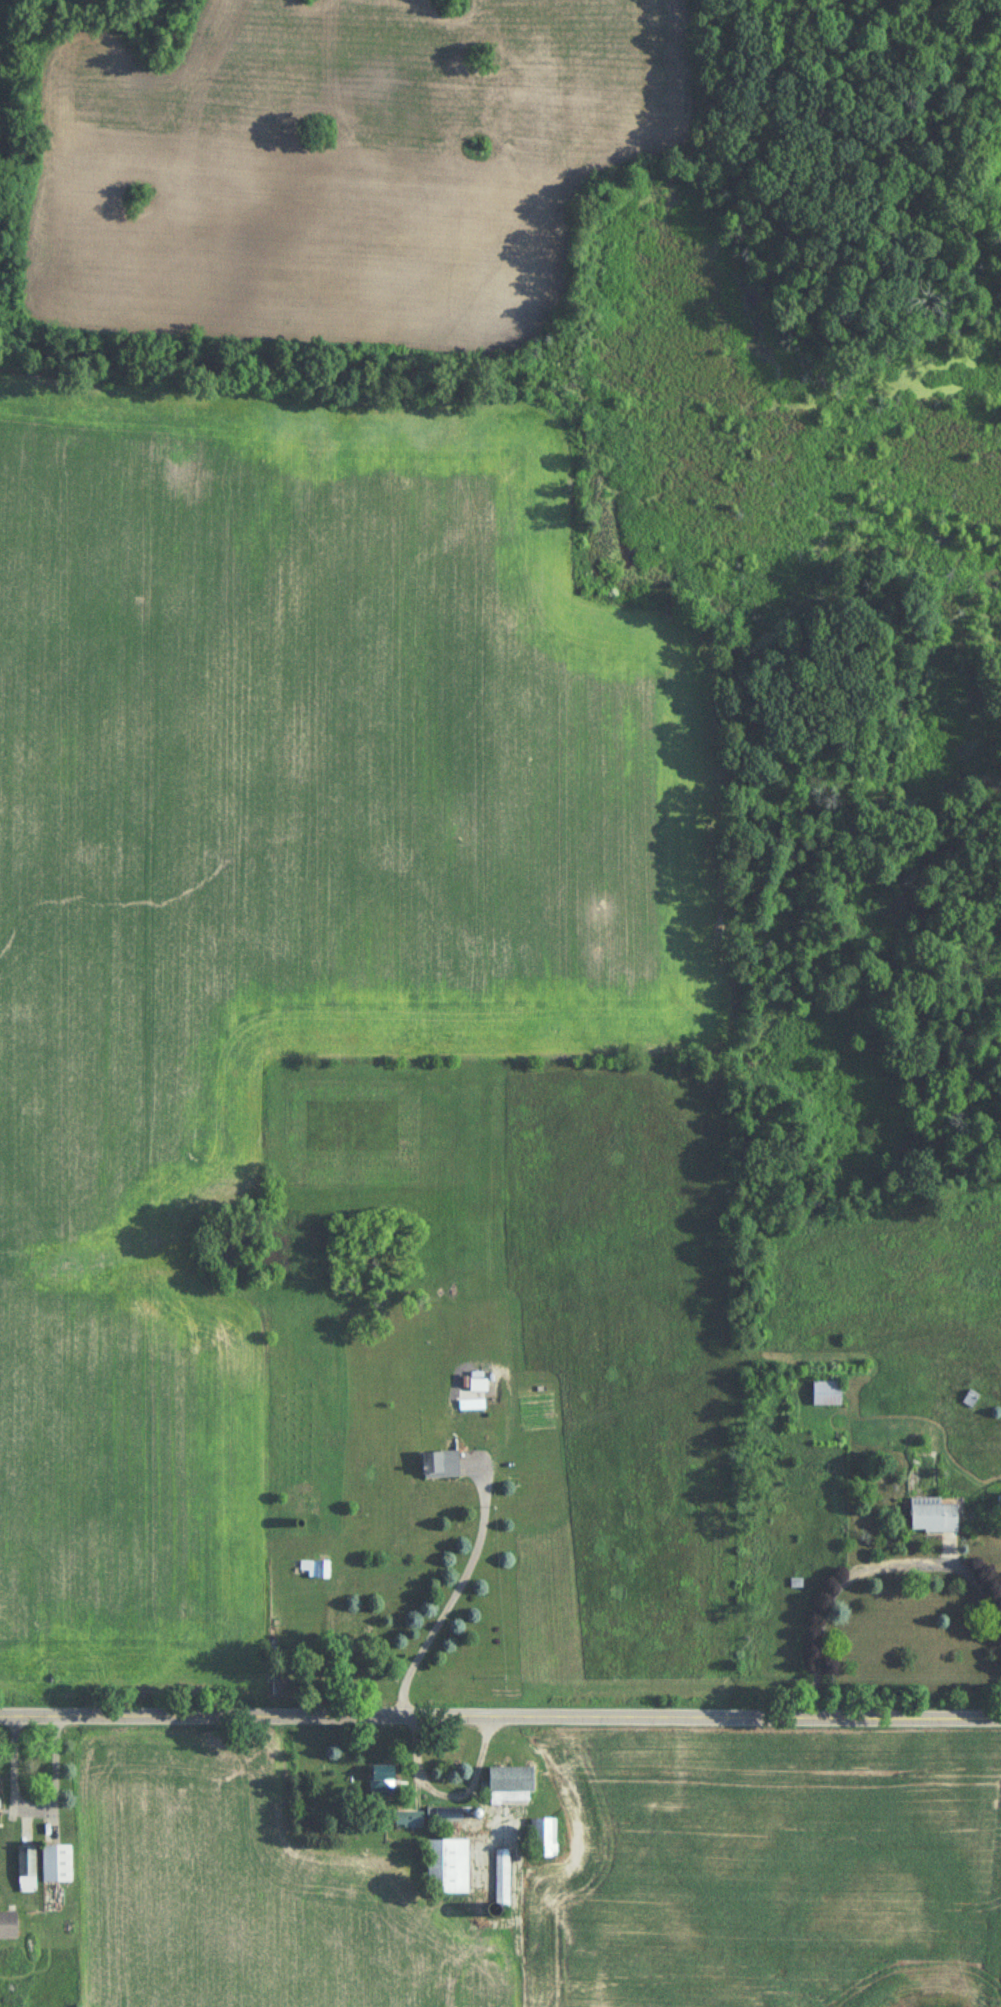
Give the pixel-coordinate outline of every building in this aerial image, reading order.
[(841,1383),(813,1383),(813,1407),(841,1407),(841,1383)] [(421,1453),(421,1478),(457,1478),(457,1453),(421,1453)] [(957,1533),(957,1499),(909,1500),(909,1533),(957,1533)] [(328,1561),(300,1561),(300,1578),(328,1578),(328,1561)] [(394,1793),(393,1766),(369,1766),(369,1793),(394,1793)] [(532,1769),(488,1769),(488,1803),(532,1803),(532,1769)] [(423,1827),(422,1814),(399,1814),(399,1828),(423,1827)] [(533,1857),(555,1857),(555,1820),(533,1820),(533,1857)] [(468,1841),(427,1840),(427,1883),(436,1883),(436,1894),(468,1894),(468,1841)] [(42,1846),(42,1883),(71,1883),(71,1846),(42,1846)] [(18,1893),(36,1893),(36,1847),(18,1847),(18,1893)] [(15,1941),(15,1913),(0,1913),(0,1941),(15,1941)]
